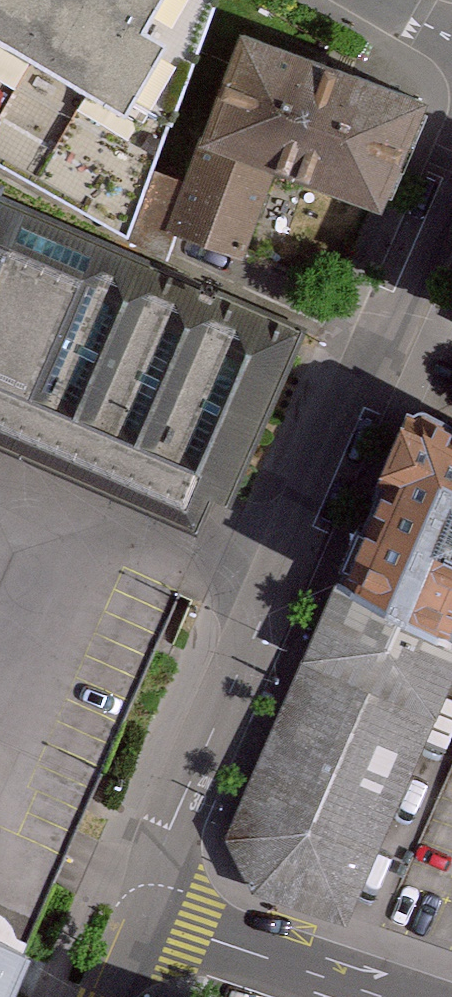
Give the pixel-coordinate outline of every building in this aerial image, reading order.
[(135,239),(159,168),(215,0),(0,0),(0,160),(135,239)] [(420,90),(243,28),(204,140),(280,167),(380,202),(420,90)] [(280,167),(204,140),(193,179),(178,234),(257,259),(280,167)] [(193,179),(159,168),(135,239),(174,255),(178,234),(193,179)] [(198,523),(213,527),(283,346),(0,209),(0,432),(198,523)] [(330,587),(443,637),(451,618),(451,421),(409,406),(330,587)] [(330,587),(217,848),(356,908),(451,687),(451,641),(443,637),(330,587)] [(443,637),(451,641),(451,618),(443,637)] [(0,928),(0,996),(17,996),(40,944),(17,935),(0,928)]
